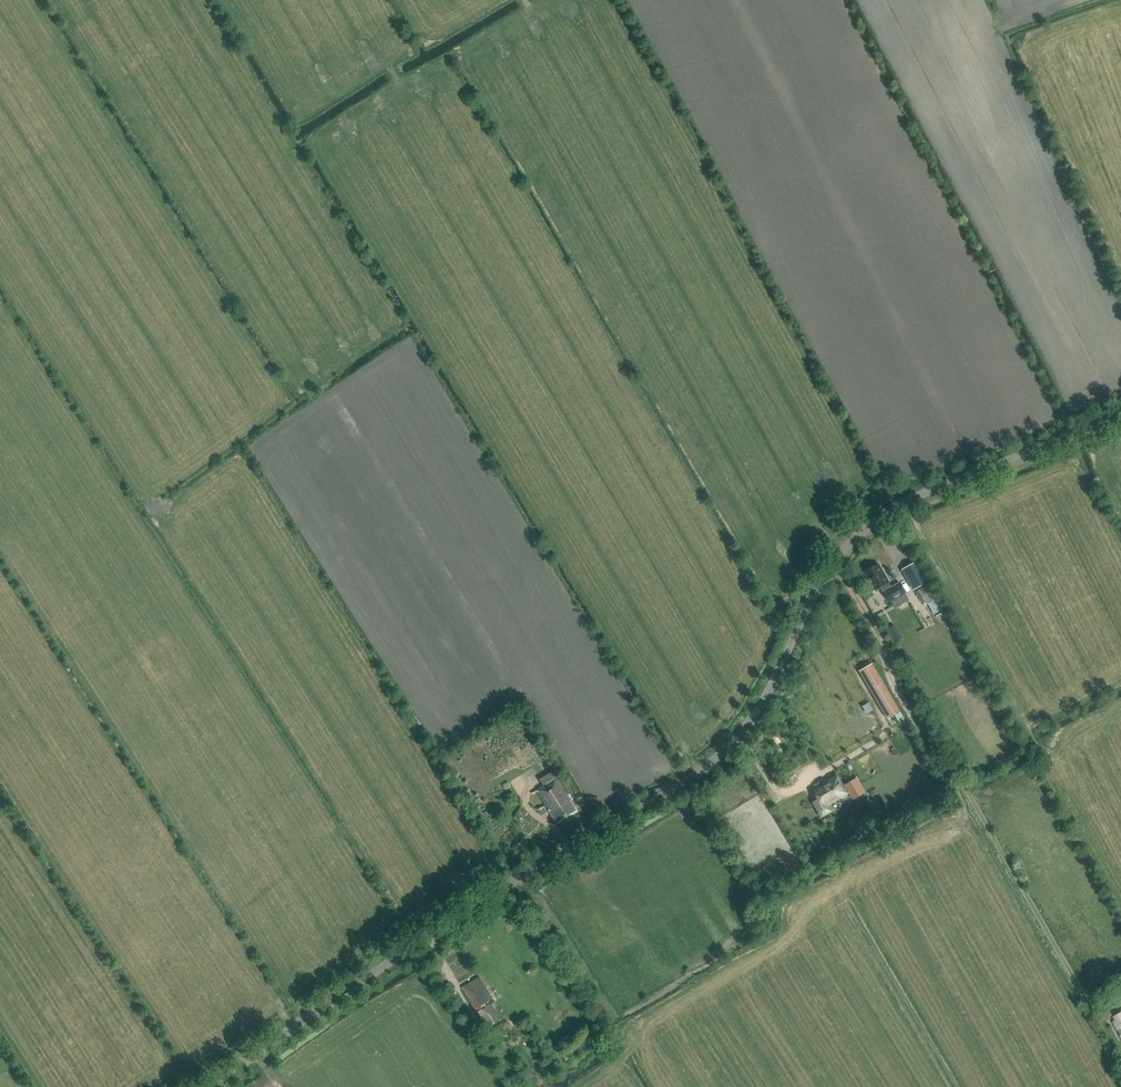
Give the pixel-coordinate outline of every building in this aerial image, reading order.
[(918,561),(904,570),(915,589),(930,581),(918,561)] [(874,591),(881,588),(890,603),(906,593),(899,582),(891,587),(888,583),(890,582),(878,562),(863,572),(874,591)] [(939,598),(931,584),(918,591),(926,605),(939,598)] [(899,639),(895,633),(890,636),(888,637),(892,643),(894,642),(899,639)] [(859,671),(888,719),(901,711),(872,663),(859,671)] [(572,797),(558,776),(555,778),(551,772),(539,779),(543,786),(536,790),(554,818),(557,816),(559,820),(576,810),(569,799),(572,797)] [(821,815),(830,810),(827,804),(849,792),(853,798),(864,792),(856,778),(845,785),(845,786),(843,787),(837,776),(827,781),(828,783),(815,791),(819,798),(813,802),(821,815)] [(514,843),(517,848),(523,844),(520,839),(514,843)] [(494,1000),(479,977),(463,987),(481,1017),(475,1020),(482,1030),(500,1019),(490,1003),(494,1000)] [(455,992),(450,983),(444,986),(450,996),(455,992)] [(1120,1036),(1120,1035),(1120,1012),(1120,1011),(1113,1015),(1115,1019),(1112,1021),(1120,1036)]
